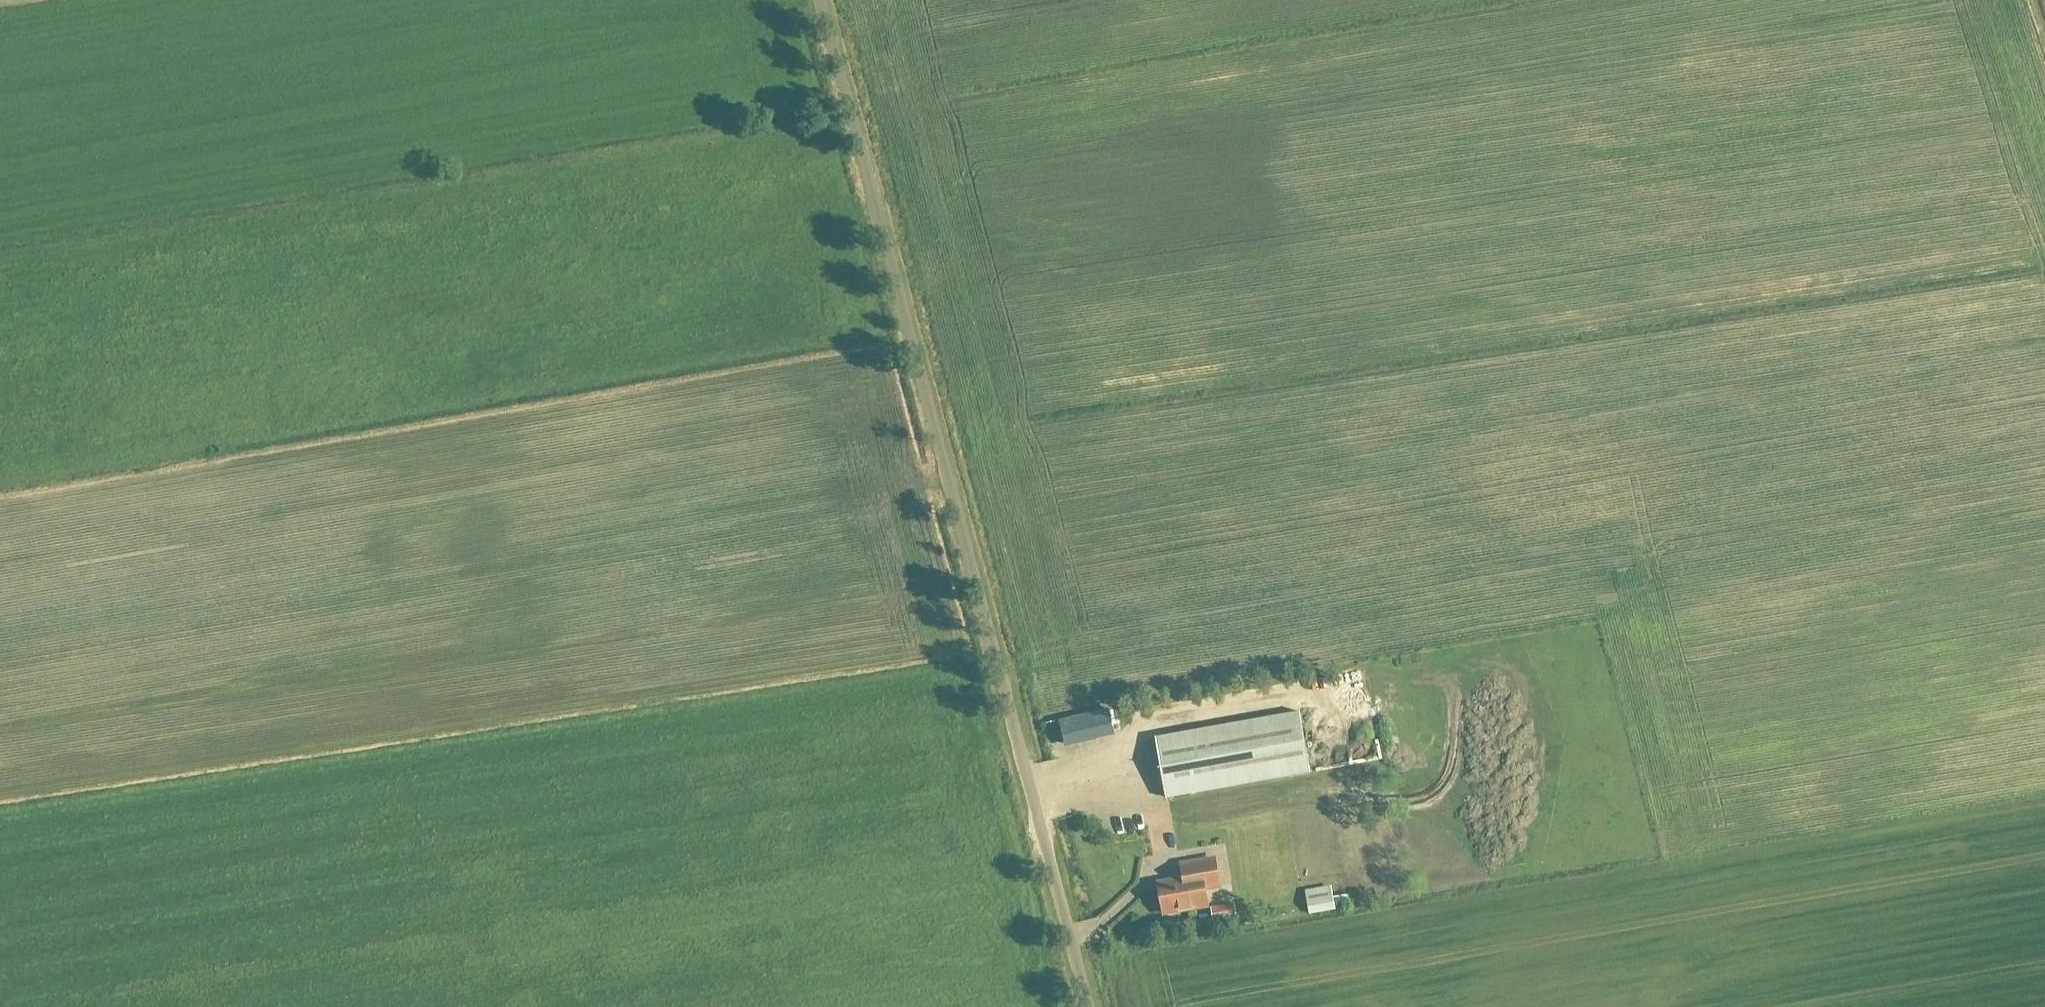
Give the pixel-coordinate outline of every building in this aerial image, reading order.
[(1174,719),(1186,716),(1183,703),(1171,706),(1174,719)] [(1096,713),(1100,733),(1115,731),(1111,710),(1096,713)] [(1155,738),(1166,799),(1311,773),(1300,712),(1155,738)] [(1077,738),(1074,717),(1062,719),(1066,742),(1078,740),(1077,738)] [(1185,879),(1158,884),(1164,914),(1207,906),(1204,888),(1219,886),(1214,859),(1183,865),(1185,879)] [(1331,886),(1304,892),(1309,916),(1336,911),(1331,886)]
